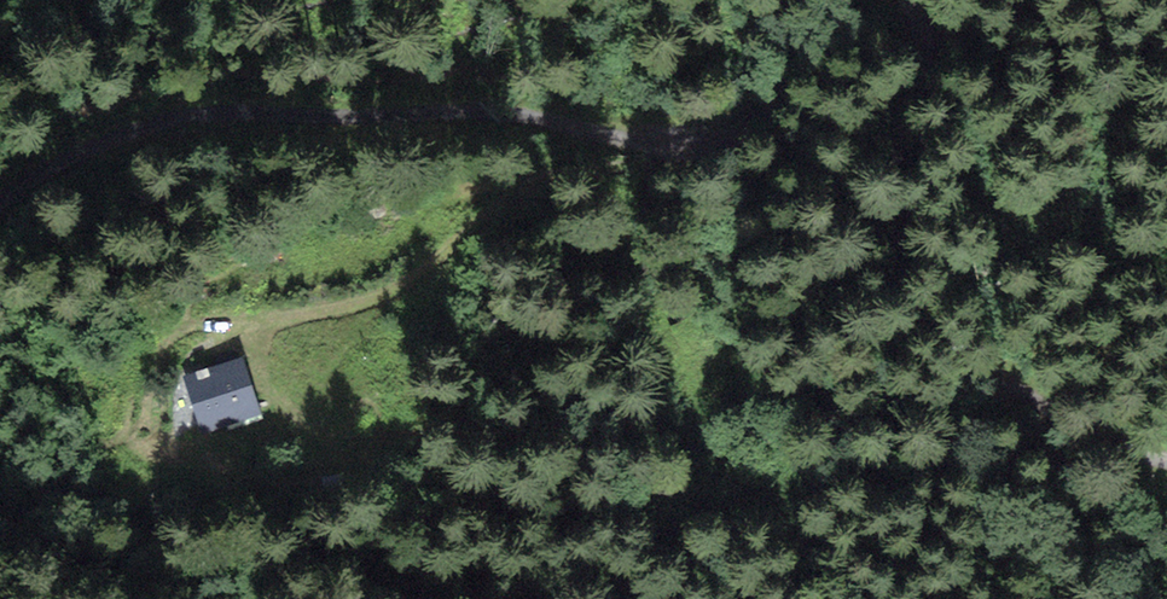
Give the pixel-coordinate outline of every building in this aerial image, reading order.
[(242,362),(188,380),(204,429),(259,411),(242,362)]
